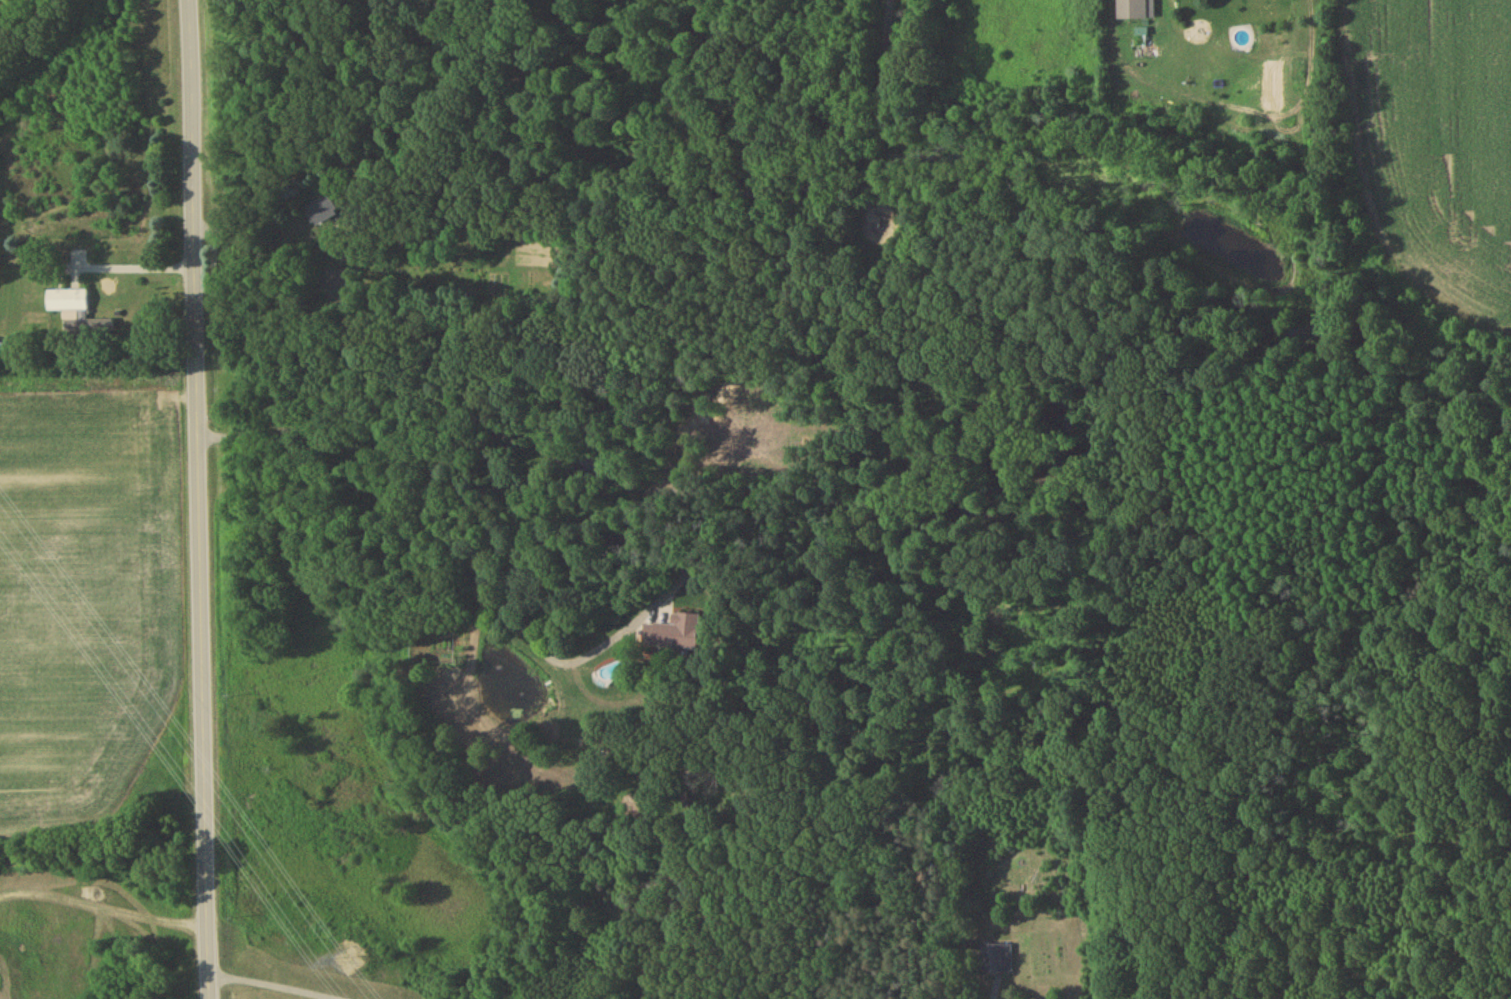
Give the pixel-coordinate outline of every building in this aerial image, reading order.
[(1148,22),(1148,0),(1118,0),(1118,22),(1148,22)] [(304,208),(312,228),(339,217),(331,198),(304,208)] [(87,292),(47,292),(47,313),(87,313),(87,292)] [(699,654),(701,616),(674,615),(673,628),(646,626),(645,651),(699,654)] [(1012,977),(1012,947),(981,947),(981,977),(1012,977)]
